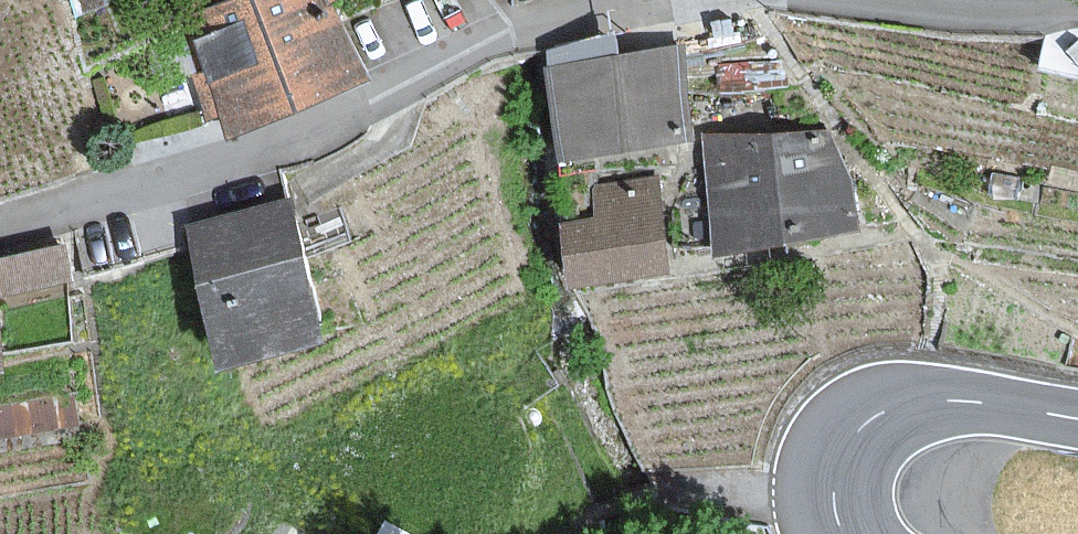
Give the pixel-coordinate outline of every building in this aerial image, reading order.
[(187,14),(227,140),(369,79),(327,0),(229,0),(187,14)] [(542,67),(557,164),(694,142),(678,46),(542,67)] [(705,135),(712,256),(860,231),(852,178),(829,128),(705,135)] [(671,278),(657,176),(588,186),(593,220),(559,224),(568,292),(671,278)] [(218,371),(323,345),(288,201),(182,227),(218,371)] [(0,258),(0,265),(6,296),(72,283),(64,245),(0,258)] [(0,408),(0,435),(75,425),(71,398),(0,408)]
